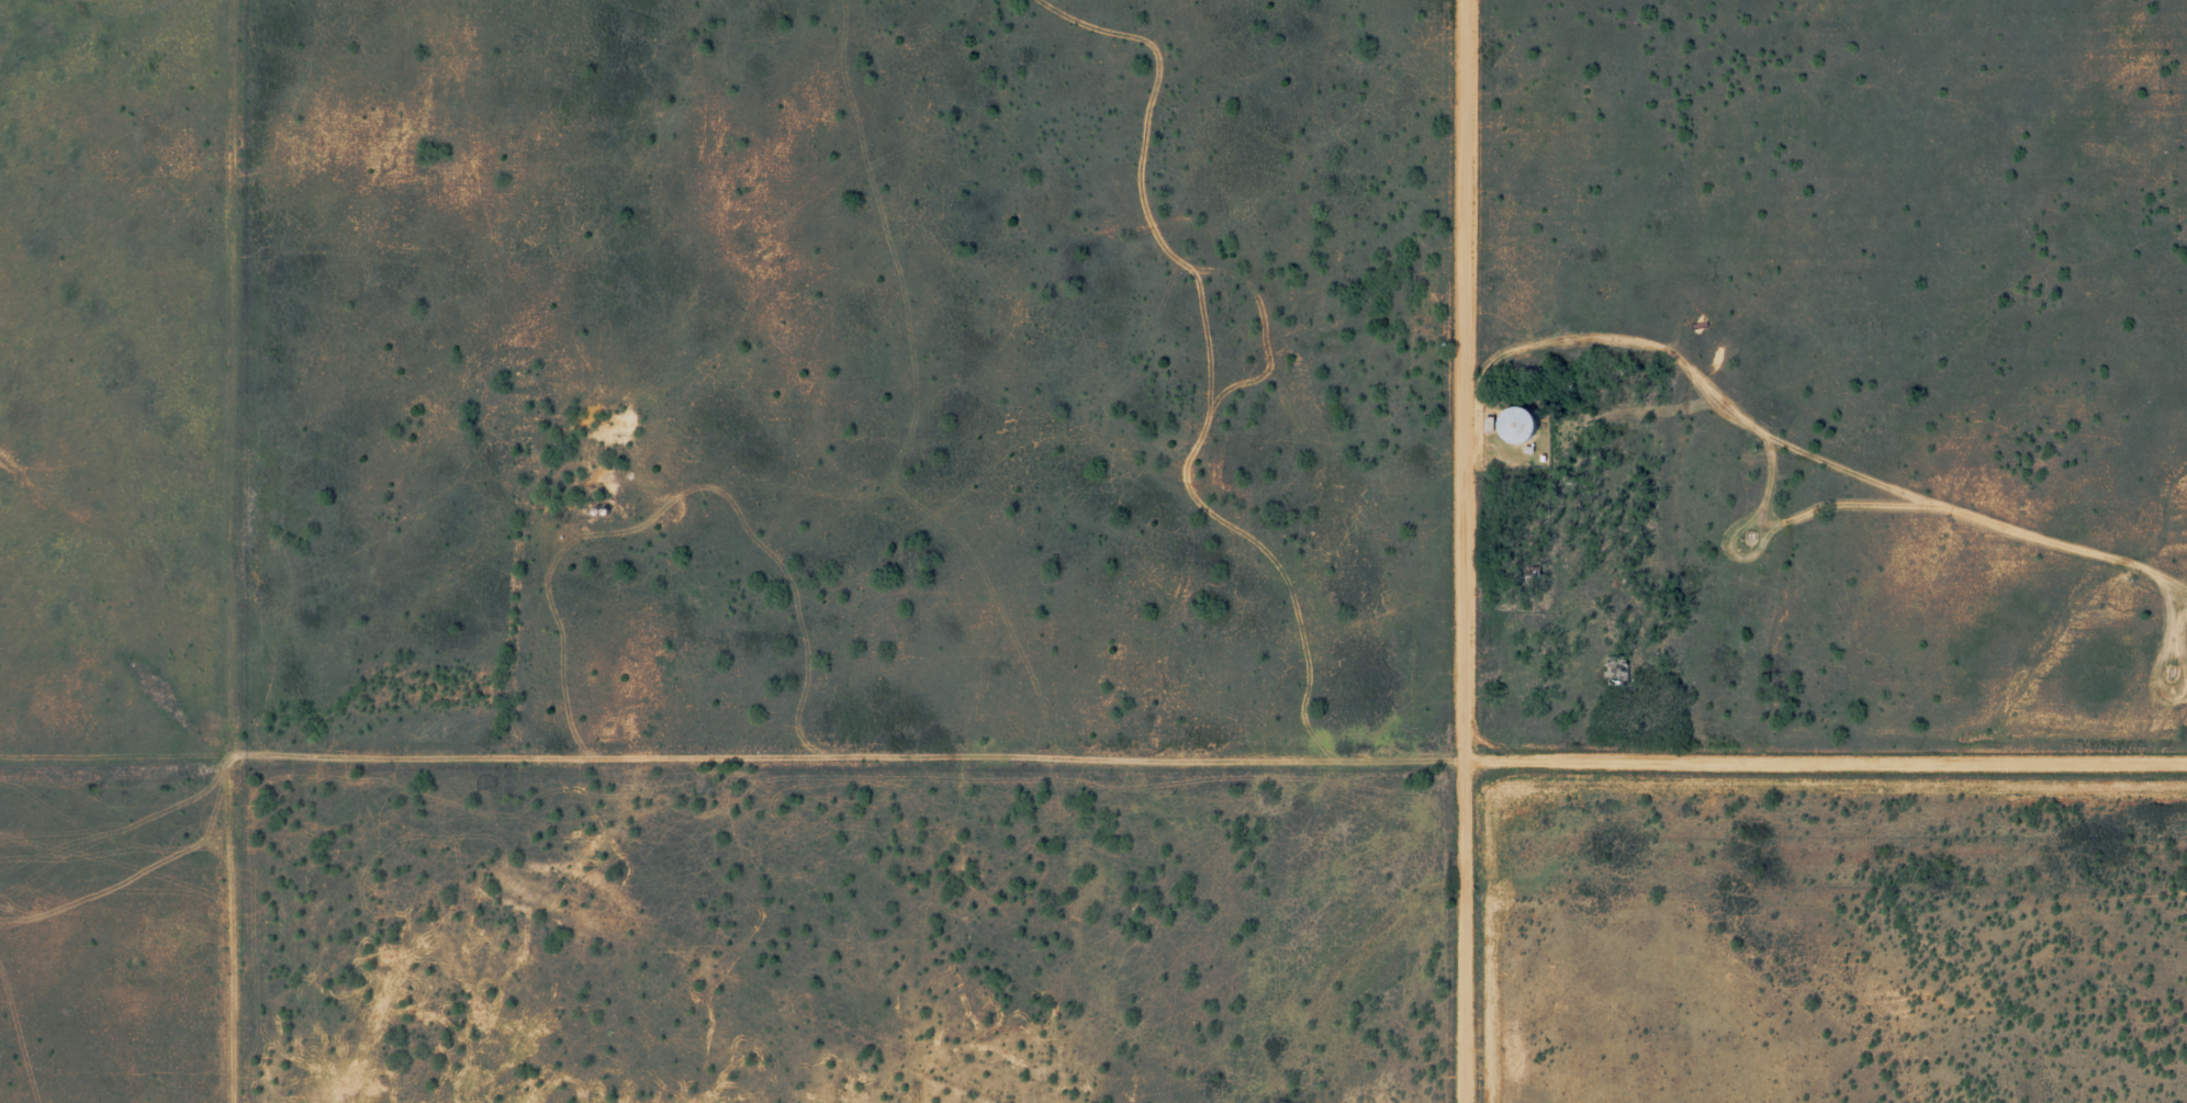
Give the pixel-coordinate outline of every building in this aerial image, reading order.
[(1501,407),(1501,439),(1528,439),(1528,407),(1501,407)]
